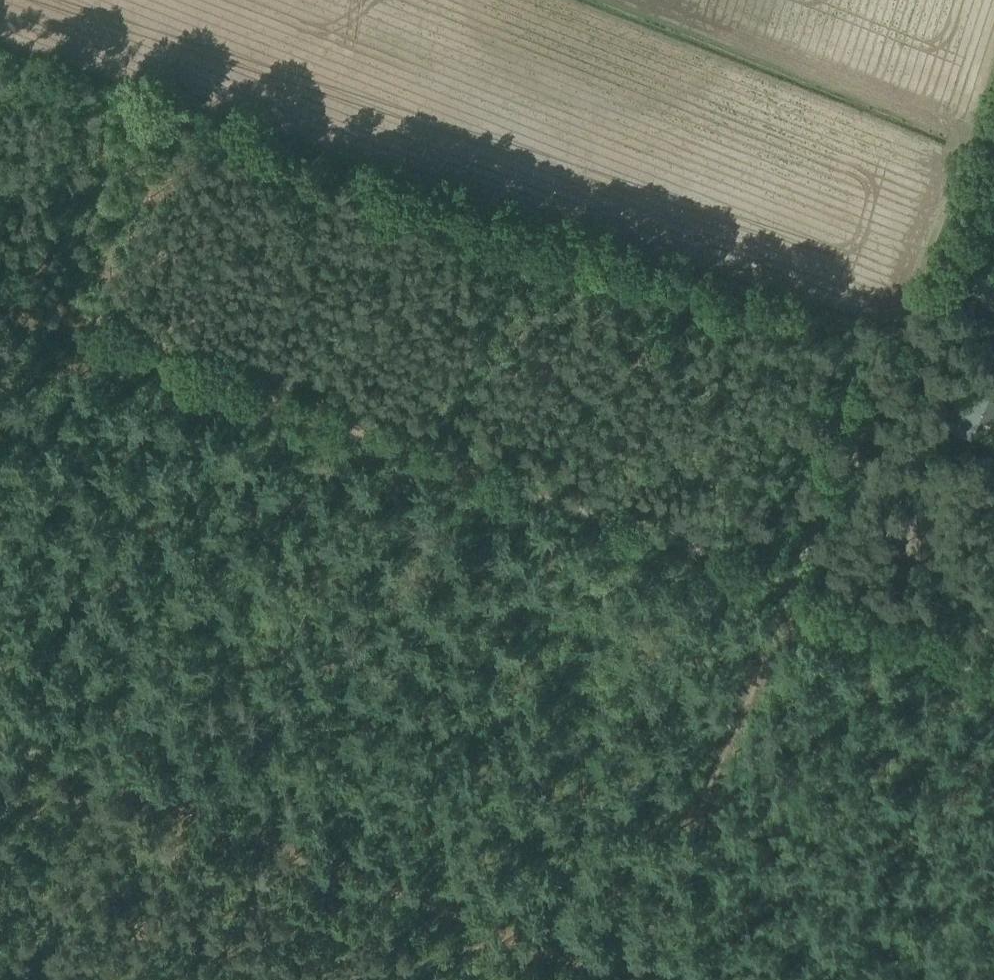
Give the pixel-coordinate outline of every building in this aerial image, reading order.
[(953,430),(962,433),(965,427),(975,432),(981,419),(993,424),(993,421),(993,401),(972,390),(956,424),(953,430)] [(923,437),(916,447),(926,454),(933,444),(923,437)]
